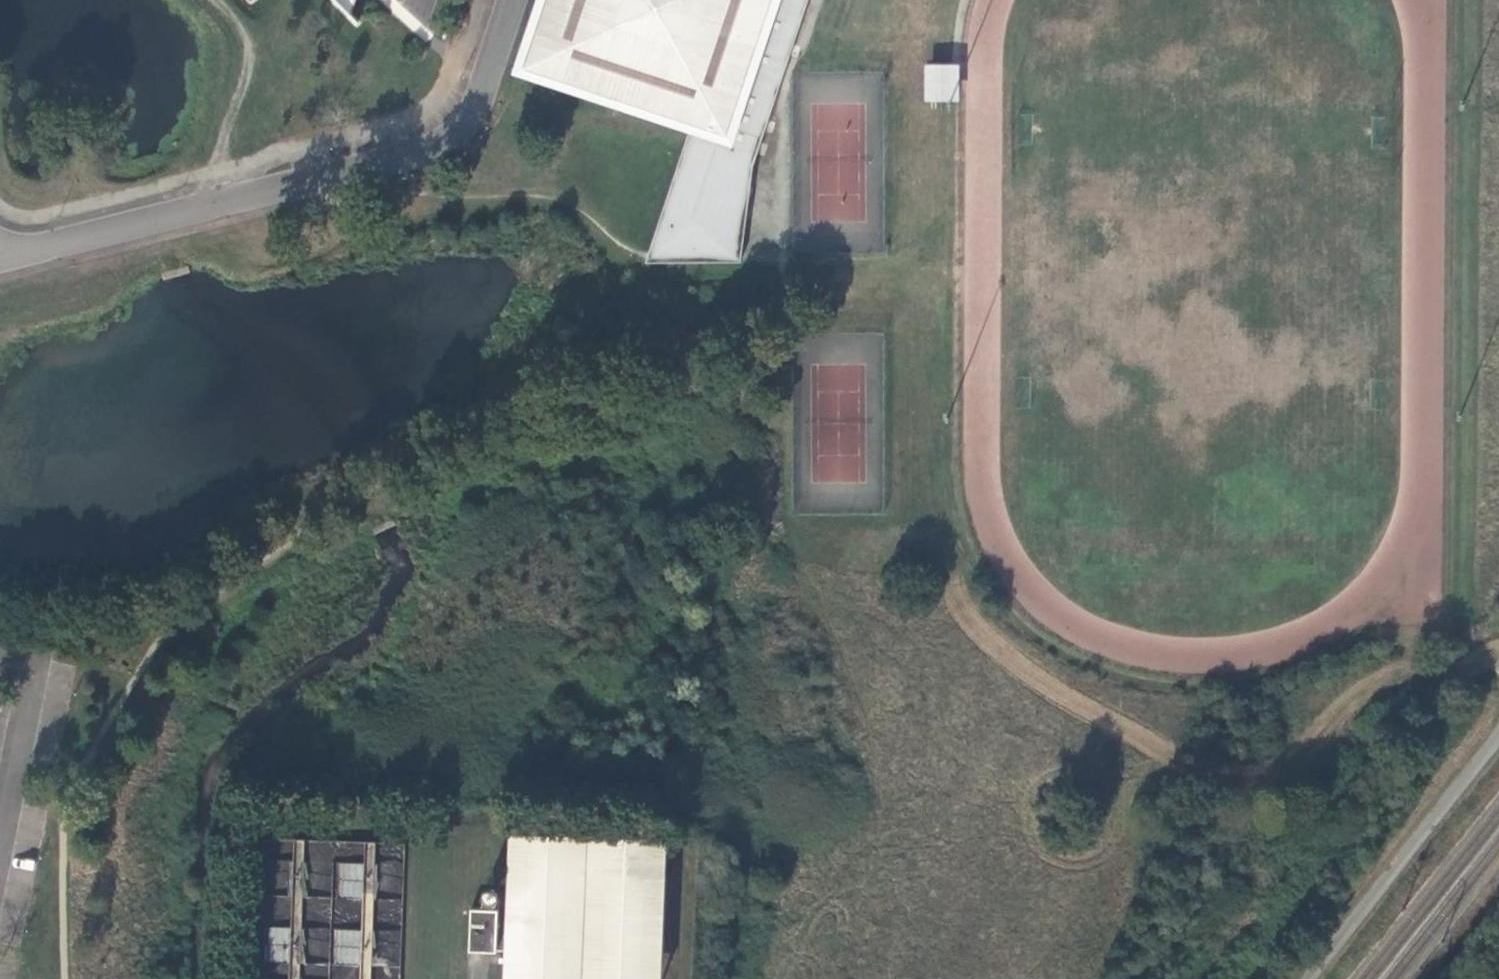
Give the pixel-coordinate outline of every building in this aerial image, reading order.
[(758,155),(765,134),(788,64),(809,0),(554,0),(533,65),(606,90),(605,94),(623,111),(647,108),(648,104),(695,120),(690,133),(758,155)] [(689,133),(650,250),(726,251),(754,167),(758,155),(690,133),(689,133)] [(646,262),(741,262),(754,167),(749,182),(746,189),(726,251),(650,250),(646,262)] [(741,334),(730,334),(730,345),(741,345),(741,334)] [(511,835),(505,978),(660,978),(666,842),(511,835)] [(469,952),(496,953),(498,911),(471,910),(469,952)]
